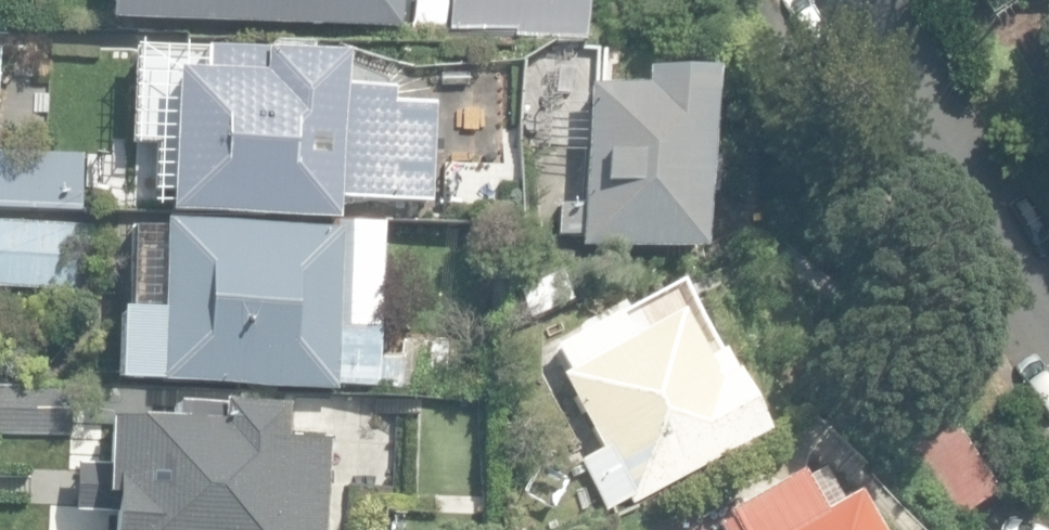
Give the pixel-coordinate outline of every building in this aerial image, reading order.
[(401,29),(402,0),(110,0),(110,20),(401,29)] [(450,30),(587,31),(587,0),(450,0),(450,30)] [(174,211),(344,216),(345,199),(436,202),(439,98),(397,97),(398,85),(347,83),(348,53),(184,48),(183,71),(179,70),(174,211)] [(577,252),(705,254),(706,196),(715,196),(715,159),(703,158),(704,78),(637,77),(637,90),(581,90),(579,206),(557,206),(557,236),(577,236),(577,252)] [(85,206),(84,153),(0,154),(0,206),(85,206)] [(128,304),(126,377),(393,387),(399,214),(348,212),(348,226),(171,220),(167,305),(128,304)] [(95,288),(95,224),(0,223),(0,287),(95,288)] [(575,299),(561,271),(517,292),(531,320),(575,299)] [(580,458),(608,509),(628,498),(632,505),(761,434),(717,352),(702,361),(677,314),(631,339),(616,313),(555,346),(568,369),(561,374),(601,447),(580,458)] [(69,432),(67,382),(0,384),(0,435),(69,432)] [(329,439),(285,437),(286,408),(160,403),(159,422),(106,420),(103,495),(113,496),(111,529),(325,529),(329,439)] [(906,449),(952,520),(997,491),(951,420),(906,449)] [(849,498),(818,515),(796,474),(724,514),(729,523),(720,528),(721,529),(867,529),(849,498)]
